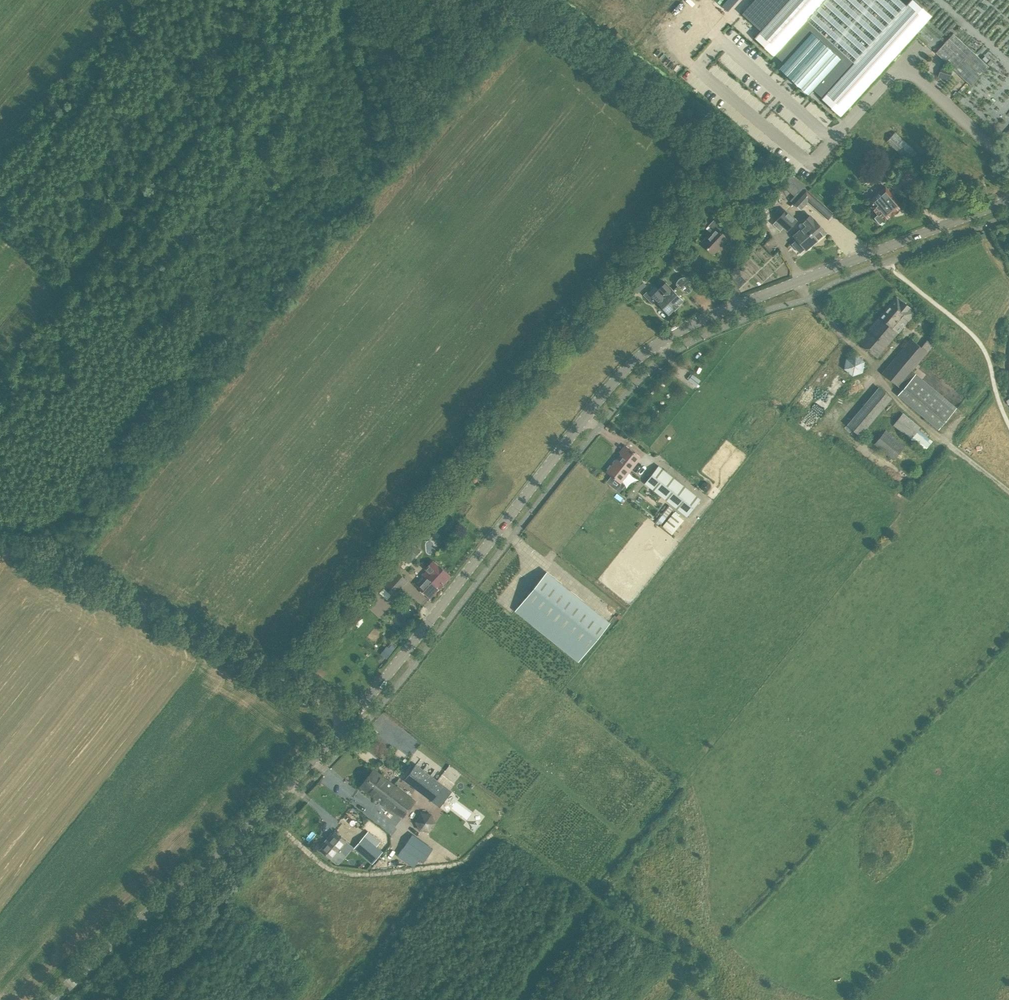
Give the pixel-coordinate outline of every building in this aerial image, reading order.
[(742,14),(761,31),(754,38),(774,56),(775,55),(784,63),(779,68),(808,95),(813,90),(822,97),(821,98),(841,116),(860,95),(887,65),(932,16),(914,0),(910,0),(906,5),(901,0),(754,0),(742,13),(742,14)] [(953,33),(935,53),(944,60),(944,61),(948,64),(971,85),(989,66),(953,33)] [(943,61),(939,76),(947,79),(949,77),(951,70),(946,69),(948,64),(944,61),(944,60),(943,61)] [(894,132),(886,141),(909,162),(917,152),(894,132)] [(864,174),(859,177),(864,184),(869,180),(864,174)] [(889,191),(889,190),(885,187),(869,200),(873,204),(871,206),(878,214),(874,217),(880,224),(884,220),(885,220),(890,215),(902,205),(897,201),(889,191)] [(833,213),(808,191),(805,189),(793,203),(801,210),(808,202),(827,219),(833,213)] [(766,200),(755,212),(759,215),(769,202),(766,200)] [(786,211),(773,224),(780,230),(783,227),(787,230),(796,221),(786,211)] [(685,229),(692,235),(703,223),(697,216),(685,229)] [(805,249),(825,233),(810,216),(803,222),(806,226),(794,236),(805,249)] [(713,254),(728,238),(720,231),(724,226),(715,218),(708,225),(713,230),(701,243),(713,254)] [(662,249),(667,253),(672,248),(667,244),(662,249)] [(659,289),(676,308),(676,307),(677,307),(678,306),(678,305),(683,300),(680,297),(684,293),(686,293),(687,293),(688,292),(690,292),(691,291),(692,290),(692,288),(693,287),(693,286),(693,284),(693,283),(692,282),(691,280),(690,279),(689,278),(688,277),(687,277),(685,277),(684,276),(682,277),(681,277),(680,278),(679,279),(678,280),(677,281),(676,282),(676,283),(676,284),(677,286),(673,290),(669,285),(666,283),(666,282),(661,287),(659,288),(659,289)] [(635,282),(630,287),(637,294),(642,289),(635,282)] [(647,291),(644,294),(653,304),(656,301),(657,302),(668,314),(674,309),(676,308),(659,289),(652,296),(647,291)] [(877,357),(915,312),(896,296),(858,342),(877,357)] [(921,347),(911,339),(882,373),(902,390),(898,395),(938,429),(956,408),(912,371),(933,345),(927,340),(921,347)] [(847,358),(845,368),(852,375),(862,372),(864,362),(856,355),(847,358)] [(689,380),(696,386),(700,381),(693,375),(689,380)] [(860,435),(891,398),(879,387),(847,424),(860,435)] [(903,413),(893,425),(910,439),(920,427),(903,413)] [(893,459),(904,446),(886,430),(874,443),(893,459)] [(917,431),(910,439),(924,450),(931,443),(917,431)] [(620,482),(640,458),(625,446),(620,452),(622,453),(607,471),(614,477),(615,478),(620,482)] [(686,517),(700,500),(687,490),(658,467),(645,484),(674,506),(686,517)] [(703,483),(700,486),(702,490),(707,491),(708,490),(709,487),(707,483),(703,483)] [(669,505),(655,522),(660,525),(673,508),(669,505)] [(672,534),(684,520),(674,512),(662,526),(672,534)] [(421,550),(414,545),(410,549),(417,555),(421,550)] [(409,550),(403,558),(409,563),(416,556),(409,550)] [(430,598),(451,576),(433,560),(426,569),(428,570),(415,584),(430,598)] [(394,596),(408,581),(396,570),(382,585),(394,596)] [(579,663),(611,624),(548,573),(517,612),(579,663)] [(394,651),(388,647),(382,655),(387,659),(394,651)] [(416,764),(404,779),(432,801),(440,807),(451,791),(444,786),(416,764)] [(402,819),(415,801),(374,769),(360,787),(402,819)] [(430,832),(436,823),(432,813),(421,812),(415,821),(419,831),(430,832)] [(369,831),(354,848),(372,864),(383,851),(377,846),(381,841),(378,839),(369,831)] [(333,834),(321,849),(332,859),(336,854),(342,859),(353,847),(346,842),(340,836),(338,838),(333,834)] [(423,862),(433,849),(413,835),(399,853),(409,860),(413,855),(423,862)]
